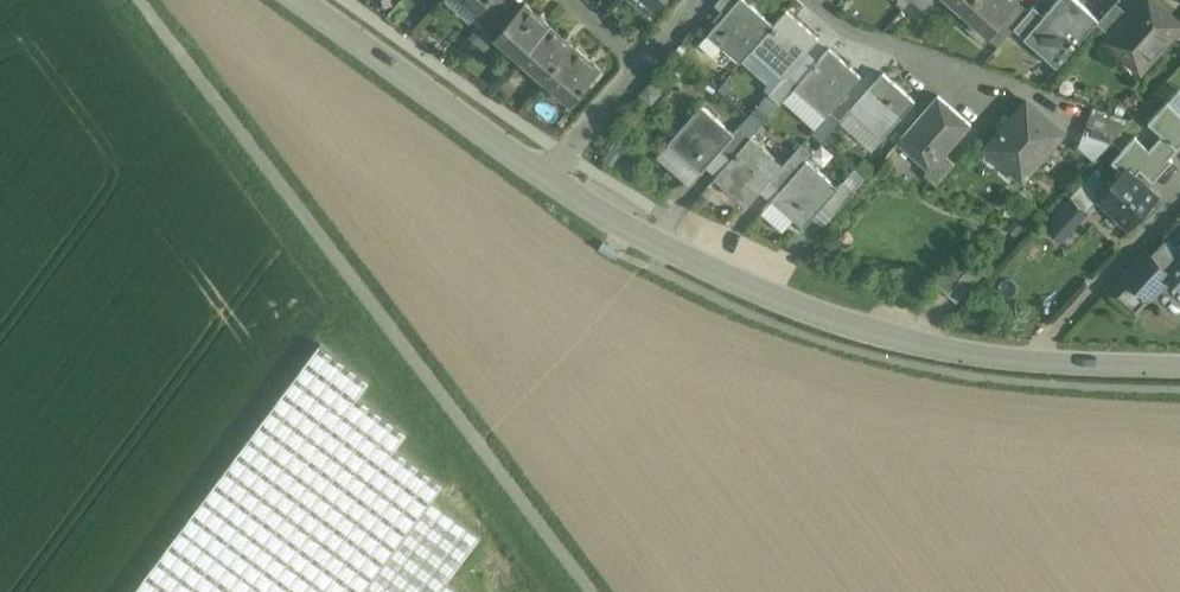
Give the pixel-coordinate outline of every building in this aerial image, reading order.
[(475,17),(486,26),(504,5),(507,1),(506,0),(490,0),(483,8),(475,17)] [(725,15),(709,33),(741,61),(752,49),(774,24),(746,0),(738,0),(725,15)] [(715,5),(725,15),(738,0),(719,0),(715,5)] [(924,10),(933,0),(912,0),(924,10)] [(966,11),(967,9),(975,0),(954,0),(966,11)] [(1016,0),(975,0),(967,9),(990,30),(992,32),(1018,2),(1016,0)] [(1025,37),(1057,66),(1098,19),(1076,0),(1058,0),(1043,16),(1025,37)] [(1179,24),(1154,0),(1144,0),(1131,14),(1112,36),(1109,40),(1140,69),(1179,24)] [(1116,1),(1097,23),(1112,36),(1131,14),(1116,1)] [(1018,2),(992,32),(990,30),(986,35),(999,46),(1014,28),(1029,12),(1018,2)] [(550,26),(525,4),(515,15),(499,34),(523,56),(524,55),(550,26)] [(504,5),(486,26),(497,36),(499,34),(515,15),(504,5)] [(1029,12),(1014,28),(1025,37),(1043,16),(1033,7),(1029,12)] [(774,24),(752,49),(784,77),(789,72),(818,38),(786,11),(774,24)] [(575,48),(550,26),(524,55),(549,77),(575,48)] [(549,77),(547,79),(573,101),(600,70),(575,48),(549,77)] [(799,82),(794,87),(826,116),(830,111),(861,76),(829,48),(799,82)] [(789,72),(784,77),(769,93),(780,103),(794,87),(799,82),(789,72)] [(883,73),(851,109),(883,137),(914,101),(883,73)] [(939,96),(899,140),(929,168),(930,168),(944,153),(971,124),(939,96)] [(1135,176),(1141,170),(1153,181),(1173,160),(1170,157),(1179,146),(1179,112),(1168,101),(1149,122),(1162,135),(1149,149),(1136,136),(1112,161),(1122,171),(1111,183),(1099,196),(1099,197),(1131,226),(1158,197),(1135,176)] [(1027,102),(988,147),(1022,177),(1061,132),(1027,102)] [(702,106),(670,143),(702,171),(720,150),(734,134),(733,133),(702,106)] [(1131,120),(1094,106),(1083,133),(1111,142),(1131,120)] [(826,116),(811,133),(822,142),(841,121),(830,111),(826,116)] [(734,134),(720,150),(730,159),(749,138),(738,128),(733,133),(734,134)] [(730,159),(716,176),(748,204),(770,179),(783,165),(751,136),(749,138),(730,159)] [(806,160),(816,149),(802,144),(789,158),(800,167),(806,160)] [(944,153),(930,168),(929,168),(924,173),(937,184),(955,163),(944,153)] [(783,165),(770,179),(781,189),(800,167),(789,158),(783,165)] [(781,189),(772,199),(804,228),(825,204),(839,188),(838,187),(806,160),(800,167),(781,189)] [(1097,169),(1072,196),(1088,211),(1099,197),(1099,196),(1111,183),(1097,169)] [(839,188),(825,204),(835,213),(854,192),(842,182),(838,187),(839,188)] [(1088,211),(1072,196),(1046,226),(1062,240),(1088,211)] [(1171,242),(1155,259),(1171,273),(1179,264),(1179,250),(1171,242)] [(1155,259),(1145,250),(1122,274),(1148,298),(1171,273),(1155,259)] [(953,263),(936,282),(957,301),(969,287),(960,279),(964,274),(953,263)] [(359,396),(370,381),(320,343),(134,591),(461,591),(447,581),(481,536),(433,500),(444,484),(396,448),(407,433),(359,396)]
